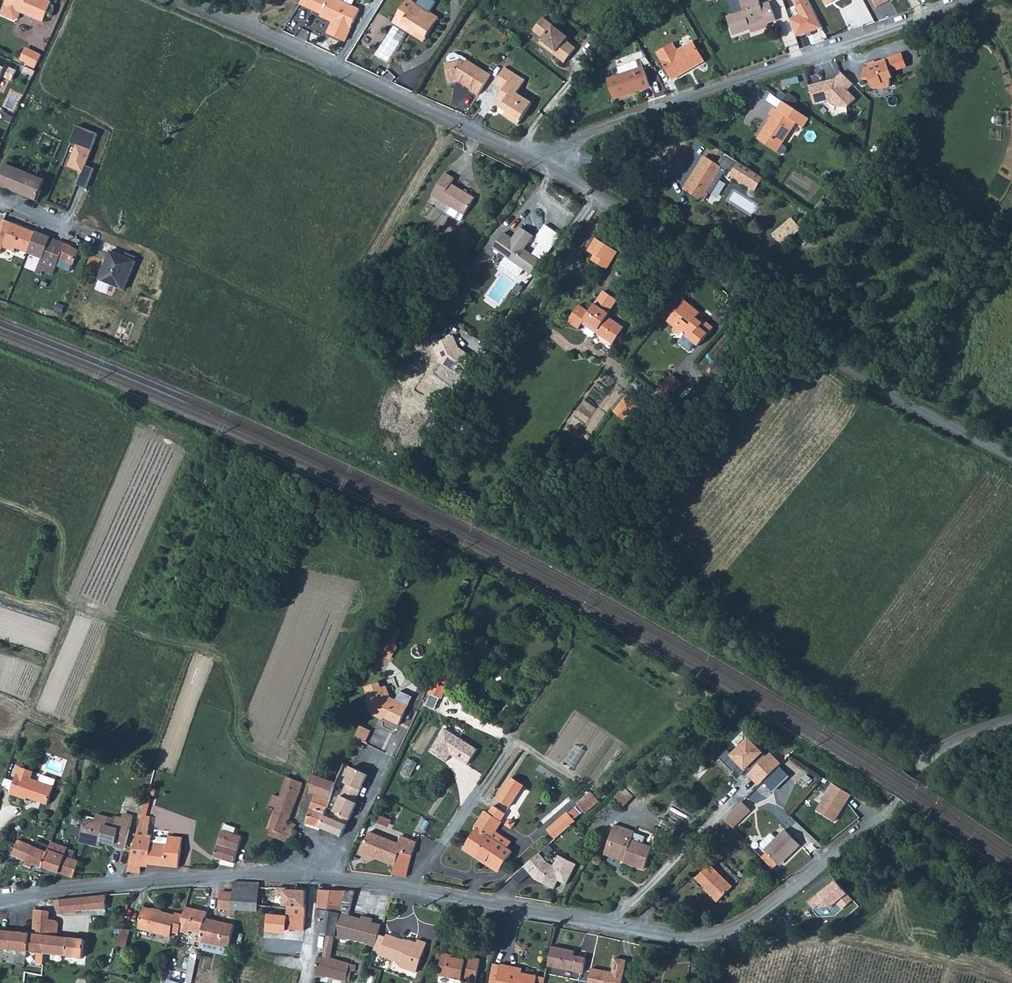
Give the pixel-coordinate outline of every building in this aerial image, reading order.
[(15,0),(6,0),(4,5),(12,8),(15,0)] [(12,8),(44,21),(52,1),(50,0),(15,0),(12,8)] [(336,0),(300,0),(297,5),(319,14),(331,18),(330,21),(327,32),(344,39),(356,8),(348,5),(336,0)] [(407,30),(410,27),(424,35),(435,16),(407,0),(403,0),(391,21),(407,30)] [(733,36),(750,30),(751,34),(768,28),(767,25),(776,22),(770,3),(761,5),(760,0),(739,0),(742,12),(726,17),(733,36)] [(565,36),(540,17),(530,30),(540,37),(536,42),(561,61),(572,46),(562,40),(565,36)] [(678,51),(673,44),(656,54),(671,78),(702,62),(692,43),(678,51)] [(23,60),(30,63),(35,50),(28,47),(23,60)] [(38,67),(44,54),(35,50),(30,63),(38,67)] [(454,53),(448,55),(446,58),(447,62),(459,59),(463,62),(465,59),(459,56),(454,53)] [(870,60),(871,64),(865,66),(863,77),(869,79),(871,86),(884,87),(886,82),(890,81),(894,75),(887,55),(882,57),(883,60),(878,62),(877,58),(870,60)] [(468,89),(467,91),(475,96),(488,74),(465,59),(463,62),(459,59),(447,62),(441,64),(445,82),(453,80),(468,89)] [(2,75),(12,79),(16,68),(6,64),(5,67),(0,65),(0,80),(2,75)] [(614,70),(616,76),(605,80),(611,99),(649,87),(643,68),(636,70),(633,64),(614,70)] [(522,78),(502,66),(493,82),(502,87),(492,103),(506,112),(504,116),(516,124),(528,101),(514,92),(522,78)] [(837,78),(810,85),(814,102),(829,98),(836,105),(848,106),(856,99),(849,90),(853,83),(842,74),(837,78)] [(808,118),(783,99),(775,109),(772,107),(766,114),(771,118),(768,122),(766,121),(754,137),(773,151),(794,123),(801,128),(808,118)] [(79,127),(73,142),(77,144),(68,166),(83,172),(78,186),(85,189),(92,170),(85,167),(97,134),(79,127)] [(725,153),(718,164),(704,189),(712,194),(727,171),(756,190),(764,177),(725,153)] [(718,164),(704,155),(683,183),(701,195),(704,189),(718,164)] [(46,180),(6,163),(0,178),(0,184),(38,201),(46,180)] [(456,178),(447,172),(436,189),(452,201),(467,212),(476,198),(453,182),(456,178)] [(452,201),(436,189),(433,194),(449,205),(452,201)] [(449,205),(464,216),(467,212),(452,201),(449,205)] [(30,254),(38,233),(11,221),(4,218),(0,227),(0,234),(7,237),(3,247),(15,251),(17,248),(30,254)] [(794,228),(788,221),(769,235),(777,247),(804,229),(799,223),(794,228)] [(521,227),(513,239),(504,233),(494,247),(506,256),(524,268),(532,274),(541,260),(525,249),(534,236),(521,227)] [(51,238),(38,233),(30,254),(42,259),(51,238)] [(595,237),(588,250),(594,253),(591,258),(599,262),(605,252),(613,256),(616,249),(595,237)] [(62,242),(51,238),(42,259),(36,274),(51,279),(60,259),(74,265),(80,250),(62,242)] [(100,279),(125,290),(136,261),(111,251),(100,279)] [(613,256),(605,252),(599,262),(607,266),(613,256)] [(520,275),(524,268),(506,256),(502,263),(502,265),(516,276),(520,275)] [(604,289),(600,295),(613,304),(616,298),(604,289)] [(612,319),(607,315),(610,311),(609,310),(613,304),(600,295),(590,310),(584,318),(598,327),(596,330),(613,341),(624,324),(613,318),(612,319)] [(685,333),(700,344),(715,324),(706,317),(705,318),(703,317),(701,317),(699,316),(698,315),(702,310),(686,298),(669,320),(676,325),(673,328),(681,334),(680,335),(682,337),(685,333)] [(579,327),(584,318),(590,310),(579,304),(570,321),(579,327)] [(453,336),(432,345),(440,362),(460,377),(472,358),(458,349),(453,336)] [(674,372),(673,373),(678,383),(682,379),(674,372)] [(670,392),(678,383),(673,373),(662,385),(670,392)] [(666,397),(670,392),(662,385),(658,391),(666,397)] [(630,394),(620,406),(626,411),(635,398),(630,394)] [(641,403),(635,398),(626,411),(620,406),(616,411),(628,420),(641,403)] [(447,435),(454,422),(447,418),(440,432),(447,435)] [(377,649),(392,661),(401,649),(396,644),(404,633),(395,626),(377,649)] [(436,677),(428,707),(441,710),(449,681),(436,677)] [(376,713),(396,722),(405,703),(387,694),(383,683),(377,685),(375,680),(361,685),(365,696),(362,697),(369,713),(374,716),(376,713)] [(368,744),(373,731),(362,726),(357,739),(368,744)] [(447,727),(430,752),(447,763),(452,755),(468,766),(479,749),(447,727)] [(765,782),(780,768),(784,764),(772,752),(768,757),(749,737),(730,756),(745,771),(747,769),(750,773),(748,776),(759,788),(765,782)] [(367,773),(350,765),(343,782),(345,782),(338,798),(349,802),(344,816),(347,818),(356,801),(354,800),(367,773)] [(780,768),(765,782),(775,791),(789,776),(780,768)] [(49,802),(55,784),(33,776),(20,772),(18,772),(12,792),(29,798),(29,796),(49,802)] [(315,793),(305,821),(319,826),(324,815),(329,799),(330,795),(336,782),(312,773),(311,777),(310,786),(311,788),(316,790),(315,793)] [(286,775),(283,783),(299,790),(302,781),(286,775)] [(511,778),(496,801),(509,809),(524,787),(511,778)] [(290,814),(299,790),(283,783),(278,795),(272,792),(267,804),(273,807),(290,814)] [(833,785),(816,811),(835,822),(852,796),(833,785)] [(615,788),(603,797),(613,808),(624,798),(615,788)] [(319,826),(340,834),(347,818),(344,816),(349,802),(338,798),(332,811),(334,812),(331,818),(324,815),(319,826)] [(741,800),(724,818),(733,826),(738,822),(751,809),(741,800)] [(476,828),(462,848),(472,855),(474,852),(498,869),(510,851),(490,837),(500,822),(499,821),(504,814),(492,805),(487,813),(484,810),(473,826),(476,828)] [(269,828),(267,831),(279,838),(286,825),(288,820),(290,814),(273,807),(266,826),(269,828)] [(564,812),(544,829),(553,839),(573,822),(571,819),(576,814),(571,809),(566,813),(564,812)] [(133,820),(116,815),(114,819),(96,815),(94,824),(84,821),(79,841),(100,846),(101,840),(126,846),(133,820)] [(288,820),(286,825),(293,828),(295,823),(288,820)] [(223,822),(221,828),(232,831),(234,825),(223,822)] [(286,825),(279,838),(295,846),(302,833),(293,828),(286,825)] [(611,826),(606,844),(609,845),(610,845),(608,854),(623,859),(622,862),(642,868),(649,847),(629,841),(632,832),(611,826)] [(221,828),(215,846),(212,855),(233,861),(241,834),(232,831),(221,828)] [(760,855),(771,867),(776,863),(788,852),(789,854),(799,846),(785,829),(777,837),(772,832),(759,844),(765,851),(760,855)] [(369,843),(366,852),(395,865),(400,852),(375,843),(378,834),(370,830),(365,842),(369,843)] [(181,834),(168,833),(167,846),(153,846),(153,836),(136,836),(129,863),(141,863),(178,864),(181,834)] [(402,836),(398,843),(378,834),(375,843),(400,852),(411,855),(417,843),(402,836)] [(59,872),(66,856),(69,847),(51,842),(48,852),(18,840),(13,854),(43,868),(44,867),(54,871),(51,879),(54,881),(57,872),(59,872)] [(609,845),(606,844),(602,856),(622,862),(623,859),(608,854),(610,845),(609,845)] [(395,865),(393,873),(405,875),(411,855),(400,852),(395,865)] [(776,863),(778,865),(789,854),(788,852),(776,863)] [(547,864),(539,855),(521,869),(528,877),(530,875),(532,873),(536,878),(542,881),(541,884),(554,890),(558,881),(566,885),(576,865),(558,856),(553,867),(547,864)] [(66,856),(59,872),(73,877),(80,861),(66,856)] [(693,874),(703,885),(708,890),(706,891),(714,900),(730,885),(707,860),(693,874)] [(126,872),(140,872),(141,863),(129,863),(126,872)] [(532,873),(530,875),(535,880),(541,884),(542,881),(536,878),(532,873)] [(231,908),(257,909),(257,904),(257,881),(232,881),(232,884),(232,892),(231,908)] [(837,881),(810,902),(815,909),(832,908),(837,904),(843,910),(853,901),(837,881)] [(291,887),(282,887),(282,894),(282,904),(288,905),(288,907),(305,908),(305,889),(291,887)] [(219,891),(218,908),(231,908),(232,892),(219,891)] [(344,893),(319,892),(315,918),(320,920),(317,936),(327,937),(322,957),(317,957),(315,974),(326,976),(326,978),(346,982),(350,964),(331,959),(335,939),(346,943),(347,939),(373,948),(377,932),(379,926),(372,923),(373,922),(364,919),(363,921),(350,917),(340,914),(344,893)] [(355,893),(344,893),(340,914),(350,917),(355,893)] [(105,908),(105,894),(60,899),(60,913),(76,912),(76,909),(105,908)] [(201,942),(229,949),(234,927),(205,920),(207,913),(187,907),(184,916),(180,932),(189,935),(190,931),(203,934),(201,942)] [(288,907),(286,928),(304,929),(305,908),(288,907)] [(180,932),(184,916),(177,914),(176,916),(145,908),(139,929),(171,938),(171,935),(179,937),(180,932)] [(37,917),(55,920),(59,920),(51,911),(38,909),(37,917)] [(85,939),(58,936),(53,935),(55,920),(37,917),(35,933),(46,935),(44,953),(83,957),(85,939)] [(121,928),(116,945),(126,948),(130,931),(121,928)] [(283,937),(302,939),(304,929),(286,928),(284,928),(283,937)] [(44,953),(46,935),(35,933),(32,933),(0,930),(0,948),(44,953)] [(379,950),(385,935),(377,932),(373,946),(373,948),(379,950)] [(403,940),(386,933),(385,935),(379,950),(378,953),(399,962),(398,964),(408,968),(416,942),(408,939),(406,943),(402,941),(403,940)] [(426,942),(417,938),(416,942),(408,968),(414,971),(426,942)] [(549,963),(549,966),(568,971),(582,974),(586,958),(579,957),(577,958),(574,957),(575,951),(565,949),(553,946),(549,963)] [(440,955),(437,974),(455,978),(461,959),(440,955)] [(462,959),(456,978),(475,982),(480,958),(466,955),(466,957),(463,957),(462,959)] [(588,982),(621,982),(626,960),(614,957),(611,972),(591,967),(588,982)] [(495,961),(493,970),(490,982),(498,982),(502,962),(495,961)] [(498,982),(537,982),(538,975),(518,970),(512,969),(512,965),(502,962),(498,982)]
